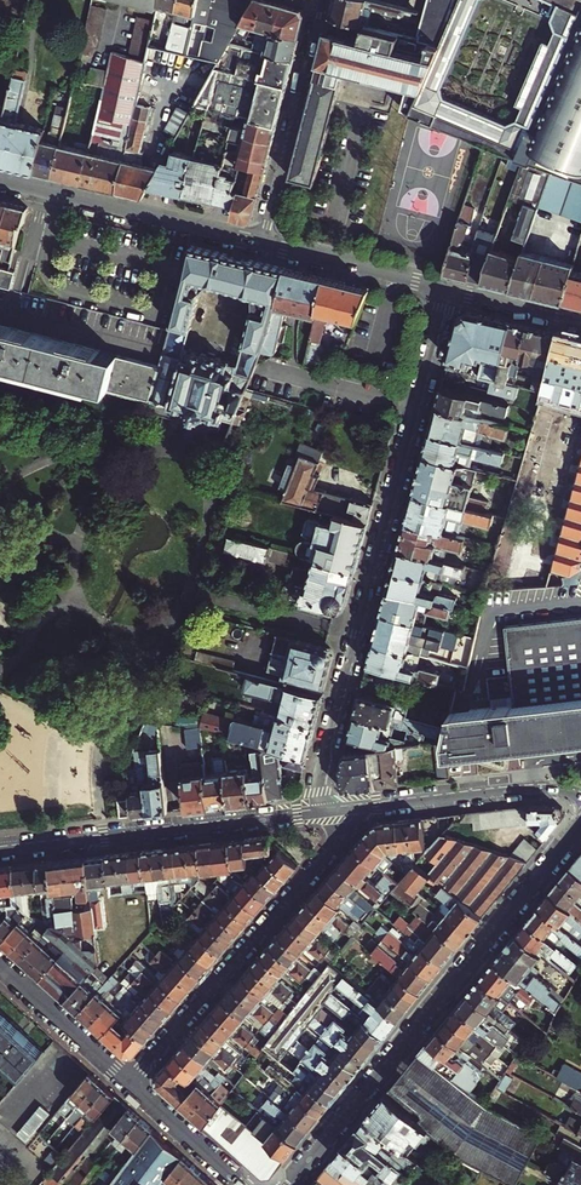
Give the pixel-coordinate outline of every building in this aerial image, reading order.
[(157,10),(158,4),(159,0),(121,0),(157,10)] [(178,0),(159,0),(158,4),(176,8),(178,0)] [(197,0),(178,0),(176,8),(173,23),(181,25),(176,48),(172,47),(171,52),(185,55),(197,0)] [(185,55),(218,62),(228,44),(232,37),(253,0),(197,0),(185,55)] [(265,1),(262,0),(253,0),(232,37),(240,39),(246,26),(254,28),(258,12),(262,13),(265,1)] [(322,15),(329,17),(333,0),(325,0),(322,15)] [(331,18),(361,25),(366,7),(371,8),(371,9),(404,18),(405,17),(406,14),(412,16),(414,10),(378,0),(336,0),(331,18)] [(385,1),(420,11),(423,0),(385,0),(385,1)] [(441,45),(420,87),(410,107),(525,157),(551,167),(580,180),(580,0),(544,0),(558,6),(552,21),(557,31),(551,43),(544,40),(517,103),(524,106),(519,118),(509,122),(446,94),(443,84),(479,0),(456,0),(441,45)] [(456,0),(430,0),(422,33),(424,34),(422,40),(441,45),(456,0)] [(254,28),(258,29),(261,17),(277,22),(278,18),(302,24),(304,16),(300,10),(265,1),(262,13),(258,12),(254,28)] [(90,7),(81,46),(97,49),(105,10),(90,7)] [(149,47),(155,21),(138,17),(128,56),(146,61),(149,47)] [(261,17),(258,29),(270,32),(298,39),(302,24),(278,18),(277,22),(261,17)] [(331,18),(291,177),(315,183),(345,68),(420,87),(441,45),(422,40),(361,25),(331,18)] [(292,61),(298,39),(270,32),(269,38),(256,35),(255,40),(254,43),(251,42),(250,45),(265,49),(264,54),(292,61)] [(292,61),(264,54),(228,44),(218,62),(215,68),(286,86),(292,61)] [(146,61),(132,125),(117,193),(142,199),(148,187),(163,162),(152,158),(149,166),(141,164),(143,154),(140,153),(160,62),(212,74),(215,68),(218,62),(185,55),(171,52),(149,47),(146,61)] [(132,125),(146,61),(128,56),(112,52),(107,72),(104,88),(97,117),(107,119),(123,123),(132,125)] [(91,68),(88,84),(104,88),(107,72),(91,68)] [(286,86),(215,68),(212,74),(195,104),(208,107),(276,125),(286,86)] [(6,107),(0,133),(0,164),(36,173),(42,141),(45,130),(16,123),(25,81),(12,77),(6,107)] [(231,131),(231,133),(243,137),(243,136),(272,143),(276,125),(208,107),(205,118),(220,122),(222,123),(229,125),(228,128),(231,131)] [(102,142),(107,119),(97,117),(92,141),(89,152),(97,154),(99,142),(102,142)] [(205,118),(203,126),(222,131),(224,125),(222,123),(220,122),(205,118)] [(117,193),(132,125),(123,123),(118,146),(102,142),(99,142),(97,154),(89,152),(82,184),(117,193)] [(47,142),(42,141),(36,173),(53,177),(62,134),(49,131),(47,142)] [(243,137),(231,133),(228,143),(231,144),(232,140),(241,143),(238,153),(267,160),(272,143),(243,136),(243,137)] [(62,134),(53,177),(82,184),(89,152),(92,141),(62,134)] [(246,167),(264,172),(267,160),(238,153),(226,150),(225,156),(237,159),(236,164),(233,163),(232,166),(238,168),(239,165),(246,167)] [(148,187),(185,195),(195,156),(176,151),(172,164),(163,162),(148,187)] [(195,156),(185,195),(215,201),(222,170),(224,161),(224,158),(197,151),(195,156)] [(525,157),(513,196),(539,207),(540,203),(551,167),(525,157)] [(215,201),(235,206),(238,191),(237,191),(233,190),(234,186),(238,168),(232,166),(229,165),(227,172),(222,170),(215,201)] [(237,191),(238,191),(239,190),(243,191),(248,172),(245,171),(246,167),(239,165),(238,168),(234,186),(238,187),(237,191)] [(239,190),(238,191),(235,206),(231,220),(247,223),(252,221),(264,172),(246,167),(245,171),(248,172),(243,191),(239,190)] [(488,266),(483,282),(512,289),(535,219),(536,214),(539,207),(513,196),(508,211),(488,266)] [(0,201),(0,242),(1,239),(10,203),(0,201)] [(27,207),(10,203),(1,239),(16,242),(21,222),(23,223),(27,207)] [(539,207),(536,214),(543,216),(547,206),(540,203),(539,207)] [(482,229),(479,228),(477,234),(471,260),(473,261),(469,278),(483,282),(488,266),(508,211),(490,205),(482,229)] [(512,289),(545,297),(563,301),(575,262),(580,239),(580,229),(543,216),(536,214),(535,219),(512,289)] [(477,234),(479,228),(472,247),(464,245),(472,225),(458,221),(445,272),(469,278),(473,261),(471,260),(477,234)] [(563,301),(580,306),(580,239),(575,262),(563,301)] [(251,260),(193,246),(172,325),(190,330),(199,294),(207,287),(208,283),(243,292),(251,260)] [(0,259),(0,269),(1,269),(9,271),(11,262),(0,259)] [(288,269),(251,260),(243,292),(254,294),(279,300),(288,269)] [(0,271),(0,287),(10,290),(15,272),(9,271),(1,269),(0,271)] [(327,278),(288,269),(279,300),(272,327),(256,366),(273,357),(275,353),(276,353),(278,352),(279,351),(281,341),(286,343),(290,326),(285,325),(286,322),(300,325),(304,313),(317,316),(327,278)] [(371,288),(327,278),(317,316),(314,328),(305,364),(319,368),(321,366),(325,350),(321,342),(327,319),(336,321),(337,315),(358,320),(371,288)] [(279,300),(254,294),(253,299),(254,310),(239,365),(185,350),(183,356),(165,352),(161,365),(152,398),(170,403),(170,405),(173,406),(174,408),(183,410),(185,409),(186,409),(186,411),(187,411),(190,417),(199,420),(205,416),(206,416),(206,415),(208,415),(209,417),(217,419),(219,418),(223,419),(223,418),(233,421),(246,389),(250,379),(256,366),(272,327),(279,300)] [(512,322),(468,312),(459,317),(449,358),(465,362),(467,356),(472,357),(483,360),(479,376),(491,379),(488,390),(516,397),(519,386),(507,383),(497,380),(512,322)] [(304,313),(300,325),(314,328),(317,316),(304,313)] [(528,326),(512,322),(497,380),(507,383),(509,374),(516,375),(518,364),(528,326)] [(0,324),(0,360),(152,398),(161,365),(0,324)] [(190,330),(172,325),(165,352),(183,356),(185,350),(190,330)] [(548,373),(558,333),(528,326),(518,364),(532,367),(529,378),(533,379),(531,389),(543,391),(543,390),(544,387),(548,373)] [(543,390),(580,400),(580,339),(558,333),(548,373),(544,387),(543,390)] [(296,391),(250,379),(246,389),(293,402),(296,391)] [(441,386),(436,406),(478,417),(481,405),(483,405),(483,408),(506,415),(509,404),(441,386)] [(436,406),(429,432),(475,444),(479,430),(485,432),(506,437),(509,425),(478,417),(436,406)] [(481,446),(485,432),(479,430),(475,444),(481,446)] [(429,432),(423,454),(469,466),(472,455),(502,462),(504,452),(481,446),(475,444),(429,432)] [(469,466),(423,454),(413,492),(468,507),(485,511),(488,500),(470,496),(477,468),(469,466)] [(356,570),(373,504),(315,488),(321,476),(316,474),(320,463),(301,455),(283,500),(313,508),(310,519),(308,520),(304,533),(305,535),(308,536),(307,541),(304,541),(301,542),(299,544),(298,547),(298,550),(299,552),(300,555),(303,556),(315,559),(356,570)] [(552,569),(571,573),(580,567),(580,462),(552,569)] [(413,492),(406,522),(456,535),(457,533),(460,531),(463,523),(460,519),(461,517),(490,525),(494,514),(485,511),(468,507),(413,492)] [(500,507),(498,515),(506,517),(509,509),(500,507)] [(456,535),(406,522),(399,548),(443,560),(447,546),(462,550),(466,537),(456,535)] [(217,549),(225,551),(242,556),(284,567),(287,565),(290,553),(223,535),(217,549)] [(443,560),(399,548),(393,569),(436,580),(443,582),(454,585),(457,574),(463,575),(466,566),(443,560)] [(222,560),(225,551),(217,549),(214,557),(222,560)] [(356,570),(315,559),(312,570),(298,566),(295,567),(293,577),(294,579),(296,580),(295,583),(293,582),(290,583),(287,584),(285,586),(284,590),(284,593),(286,596),(288,598),(291,599),(335,610),(336,611),(340,610),(343,609),(346,606),(347,604),(356,570)] [(571,573),(567,584),(577,583),(580,572),(580,567),(571,573)] [(436,580),(393,569),(388,589),(453,606),(463,609),(464,605),(455,603),(457,597),(440,592),(443,582),(436,580)] [(388,589),(382,612),(422,623),(426,609),(447,615),(449,610),(452,611),(453,606),(388,589)] [(382,612),(374,642),(417,653),(420,641),(438,646),(443,628),(422,623),(382,612)] [(452,752),(467,751),(580,737),(580,617),(505,625),(514,704),(472,709),(451,711),(449,728),(451,738),(452,752)] [(328,646),(278,633),(269,670),(326,685),(332,662),(334,656),(334,653),(333,650),(331,648),(328,646)] [(417,653),(374,642),(368,663),(439,682),(440,679),(436,678),(438,671),(418,665),(417,667),(413,666),(417,653)] [(200,662),(234,671),(236,663),(202,654),(200,662)] [(316,723),(323,694),(249,675),(245,689),(246,690),(271,696),(267,711),(316,723)] [(360,694),(355,714),(447,739),(451,738),(449,728),(442,726),(442,725),(407,717),(410,707),(407,702),(401,701),(396,703),(387,701),(391,685),(386,683),(387,679),(378,677),(377,681),(375,681),(371,696),(360,694)] [(307,756),(316,723),(267,711),(263,710),(260,724),(237,719),(235,720),(235,722),(204,713),(200,727),(201,727),(262,744),(307,756)] [(380,744),(379,746),(408,743),(438,740),(447,739),(355,714),(349,736),(370,741),(380,744)] [(200,727),(186,728),(188,748),(195,747),(197,762),(184,764),(189,808),(211,806),(206,767),(201,727),(200,727)] [(343,789),(380,785),(375,747),(369,746),(370,741),(349,736),(341,768),(342,769),(341,773),(340,773),(339,778),(339,781),(341,785),(343,785),(343,789)] [(443,778),(455,777),(452,752),(451,738),(447,739),(438,740),(443,778)] [(409,755),(408,743),(379,746),(375,747),(380,785),(402,783),(399,756),(409,755)] [(284,765),(303,770),(307,756),(262,744),(263,750),(269,799),(285,797),(283,781),(287,781),(286,774),(282,774),(281,765),(284,765)] [(145,774),(150,813),(168,811),(161,750),(148,752),(151,773),(145,774)] [(269,799),(263,750),(253,751),(255,774),(249,775),(252,801),(269,799)] [(206,767),(211,806),(231,803),(227,770),(226,755),(213,756),(215,772),(210,772),(209,767),(206,767)] [(133,815),(150,813),(145,774),(145,770),(140,771),(140,767),(136,768),(138,782),(129,783),(131,798),(133,815)] [(136,768),(128,769),(129,783),(138,782),(136,768)] [(227,770),(231,803),(252,801),(249,775),(248,768),(227,770)] [(133,815),(131,798),(118,799),(120,816),(133,815)] [(469,830),(531,823),(532,806),(467,813),(460,821),(468,820),(469,830)] [(559,807),(532,806),(531,823),(548,837),(563,819),(563,817),(566,814),(563,807),(559,807)] [(467,813),(422,818),(426,847),(426,852),(430,847),(431,848),(442,835),(454,821),(460,821),(467,813)] [(426,847),(422,818),(411,819),(414,850),(418,849),(418,847),(426,847)] [(399,821),(404,862),(404,864),(407,863),(407,862),(415,861),(414,854),(414,850),(411,819),(399,821)] [(401,862),(404,862),(399,821),(379,823),(372,827),(365,835),(388,855),(390,852),(401,862)] [(365,835),(355,846),(376,865),(391,878),(398,884),(403,879),(397,874),(398,873),(390,866),(394,860),(388,855),(365,835)] [(417,863),(441,883),(483,916),(528,862),(511,857),(442,835),(431,848),(430,847),(426,852),(421,857),(417,863)] [(271,836),(246,839),(250,868),(252,868),(254,866),(252,865),(255,862),(254,859),(271,857),(271,852),(273,852),(272,846),(271,836)] [(246,839),(231,840),(235,874),(240,874),(240,869),(250,868),(246,839)] [(522,847),(527,840),(525,839),(511,857),(528,862),(533,856),(522,847)] [(235,874),(231,840),(216,842),(219,871),(220,876),(223,879),(224,877),(231,877),(232,878),(235,874)] [(533,856),(538,850),(527,840),(522,847),(533,856)] [(204,873),(219,871),(216,842),(200,844),(204,873)] [(200,844),(189,845),(193,878),(201,877),(204,874),(204,873),(200,844)] [(189,845),(178,847),(182,888),(193,887),(192,881),(193,880),(193,878),(189,845)] [(276,845),(272,846),(273,852),(271,852),(271,857),(269,859),(289,877),(299,865),(276,845)] [(365,877),(376,865),(355,846),(339,865),(360,883),(382,903),(388,895),(381,889),(370,879),(368,879),(365,877)] [(167,848),(173,902),(173,909),(178,904),(177,890),(182,889),(182,888),(178,847),(167,848)] [(161,903),(173,902),(167,848),(155,850),(160,893),(161,903)] [(143,851),(148,891),(148,895),(160,893),(155,850),(143,851)] [(143,851),(132,852),(135,879),(141,879),(141,884),(135,884),(136,892),(148,891),(143,851)] [(135,879),(132,852),(119,854),(122,881),(128,880),(129,885),(123,886),(124,893),(136,892),(135,884),(135,879)] [(119,854),(107,855),(110,882),(122,881),(119,854)] [(110,882),(107,855),(53,861),(56,888),(74,886),(76,901),(80,901),(79,896),(88,895),(94,894),(94,900),(98,939),(108,938),(105,901),(112,900),(112,901),(122,899),(122,905),(149,903),(148,895),(148,891),(136,892),(124,893),(111,895),(110,882)] [(571,867),(580,875),(580,855),(571,867)] [(257,869),(279,889),(289,877),(269,859),(261,868),(259,866),(257,869)] [(53,861),(39,863),(42,889),(43,896),(48,896),(50,913),(58,913),(58,908),(56,888),(53,861)] [(27,891),(42,889),(39,863),(15,866),(19,904),(19,907),(20,912),(26,914),(31,916),(29,896),(27,891)] [(435,891),(441,883),(417,863),(416,864),(411,870),(408,873),(403,879),(428,899),(432,895),(435,891)] [(339,865),(329,876),(372,914),(377,909),(357,891),(356,892),(354,890),(360,883),(339,865)] [(19,904),(15,866),(3,867),(6,905),(7,905),(7,908),(12,908),(12,905),(19,904)] [(571,867),(561,880),(580,896),(580,875),(571,867)] [(269,900),(279,889),(257,869),(250,876),(246,872),(242,876),(247,880),(269,900)] [(372,914),(329,876),(320,888),(342,907),(349,913),(353,910),(366,921),(372,914)] [(250,922),(211,887),(200,878),(197,882),(196,883),(208,895),(220,906),(222,904),(224,907),(219,913),(241,932),(250,922)] [(269,900),(247,880),(241,887),(234,881),(235,880),(232,878),(228,883),(237,892),(259,911),(269,900)] [(391,878),(381,889),(388,895),(392,891),(398,884),(391,878)] [(419,913),(459,946),(469,933),(440,910),(435,905),(428,899),(403,879),(398,884),(392,891),(419,913)] [(561,880),(551,892),(580,917),(580,903),(577,900),(580,896),(561,880)] [(216,881),(211,887),(250,922),(259,911),(237,892),(231,898),(229,896),(230,894),(216,881)] [(440,910),(469,933),(483,916),(441,883),(435,891),(447,901),(440,910)] [(56,888),(58,908),(76,907),(76,901),(74,886),(56,888)] [(320,888),(310,899),(353,936),(363,925),(357,920),(352,925),(348,922),(340,915),(338,917),(335,914),(342,907),(320,888)] [(551,892),(539,906),(580,940),(580,917),(551,892)] [(98,939),(94,900),(89,900),(88,895),(79,896),(80,901),(76,901),(76,907),(58,908),(58,913),(50,913),(49,914),(50,923),(51,924),(45,932),(47,934),(51,938),(52,940),(53,944),(61,950),(63,953),(41,979),(65,1000),(92,970),(96,966),(100,961),(98,939)] [(439,900),(432,895),(428,899),(435,905),(439,900)] [(232,943),(195,910),(182,898),(178,904),(190,916),(186,920),(201,933),(223,953),(232,943)] [(353,936),(310,899),(300,911),(322,930),(328,924),(330,926),(329,927),(347,943),(353,936)] [(241,932),(219,913),(204,900),(195,910),(232,943),(241,932)] [(539,906),(528,921),(556,943),(562,937),(567,940),(580,952),(580,940),(539,906)] [(322,930),(300,911),(289,922),(327,955),(333,960),(338,953),(320,937),(319,939),(316,936),(322,930)] [(8,916),(0,925),(0,942),(2,943),(20,922),(26,914),(20,912),(12,920),(8,916)] [(444,964),(459,946),(419,913),(410,924),(400,915),(395,923),(412,937),(444,964)] [(353,916),(348,922),(352,925),(357,920),(353,916)] [(11,952),(21,960),(45,932),(43,931),(46,923),(46,922),(38,919),(36,923),(39,924),(39,927),(33,933),(30,931),(11,952)] [(556,943),(528,921),(517,934),(543,954),(549,959),(553,954),(573,970),(580,962),(561,947),(556,943)] [(2,943),(11,952),(30,931),(20,922),(2,943)] [(327,955),(289,922),(280,934),(302,953),(307,947),(322,961),(327,955)] [(223,953),(201,933),(195,940),(192,938),(194,936),(182,926),(179,929),(182,931),(180,934),(213,964),(223,953)] [(433,978),(444,964),(412,937),(407,943),(391,930),(389,932),(382,926),(377,932),(401,951),(433,978)] [(152,931),(142,942),(151,951),(161,939),(152,931)] [(175,951),(181,956),(203,976),(213,964),(180,934),(177,931),(171,938),(180,946),(175,951)] [(45,932),(21,960),(31,970),(49,948),(45,944),(48,940),(49,940),(52,940),(51,938),(47,934),(45,932)] [(280,934),(271,944),(308,976),(312,970),(313,970),(300,959),(299,961),(296,959),(302,953),(280,934)] [(543,954),(517,934),(496,959),(543,997),(559,1010),(564,1000),(552,990),(554,988),(550,984),(551,983),(538,973),(541,969),(535,965),(543,954)] [(556,943),(561,947),(567,940),(562,937),(556,943)] [(390,965),(384,972),(395,982),(416,999),(433,978),(401,951),(396,957),(372,938),(366,946),(390,965)] [(53,944),(49,948),(56,955),(61,950),(53,944)] [(308,976),(271,944),(262,954),(284,973),(289,968),(292,970),(290,971),(302,982),(308,976)] [(63,953),(61,950),(56,955),(49,948),(31,970),(41,979),(63,953)] [(203,976),(181,956),(174,963),(172,961),(173,960),(170,957),(161,949),(156,955),(193,988),(203,976)] [(175,951),(170,957),(173,960),(172,961),(174,963),(181,956),(175,951)] [(262,954),(253,965),(292,998),(295,994),(293,993),(295,991),(282,980),(281,981),(279,979),(284,973),(262,954)] [(193,988),(156,955),(151,960),(160,969),(156,975),(161,979),(183,999),(193,988)] [(327,955),(322,961),(317,966),(323,971),(330,963),(333,960),(327,955)] [(543,997),(496,959),(480,978),(501,995),(506,988),(515,996),(518,993),(530,1003),(536,996),(541,1000),(543,997)] [(104,973),(96,966),(92,970),(98,977),(105,983),(113,974),(119,968),(119,966),(114,961),(104,973)] [(350,1018),(352,1019),(357,1012),(386,1036),(399,1020),(378,1002),(366,992),(330,963),(323,971),(319,976),(315,982),(298,1004),(293,1010),(289,1014),(286,1018),(287,1019),(280,1027),(277,1032),(267,1044),(265,1047),(281,1060),(285,1054),(291,1046),(298,1038),(304,1030),(310,1023),(316,1015),(323,1007),(326,1003),(344,1018),(346,1015),(350,1018)] [(253,965),(244,975),(266,994),(271,988),(274,990),(272,992),(293,1010),(298,1004),(292,998),(253,965)] [(183,999),(161,979),(156,985),(153,983),(154,982),(138,967),(132,972),(175,1009),(183,999)] [(98,977),(92,970),(65,1000),(72,1006),(98,977)] [(312,970),(308,976),(315,982),(319,976),(312,970)] [(165,1020),(175,1009),(132,972),(131,971),(125,977),(132,983),(144,994),(146,992),(148,994),(143,1001),(165,1020)] [(105,983),(79,1013),(91,1024),(111,1002),(103,995),(105,992),(107,993),(119,980),(113,974),(105,983)] [(266,994),(244,975),(234,987),(280,1027),(287,1019),(286,1018),(289,1014),(281,1007),(276,1012),(266,1004),(271,999),(266,994)] [(380,975),(375,981),(408,1009),(416,999),(395,982),(393,985),(380,975)] [(105,983),(98,977),(72,1006),(79,1013),(105,983)] [(480,978),(468,994),(510,1028),(512,1029),(517,1022),(504,1011),(511,1003),(501,995),(480,978)] [(408,1009),(375,981),(369,989),(381,999),(378,1002),(399,1020),(408,1009)] [(128,988),(143,1001),(148,994),(146,992),(144,994),(132,983),(128,988)] [(280,1027),(234,987),(224,998),(246,1017),(252,1010),(255,1012),(253,1014),(266,1025),(267,1023),(277,1032),(280,1027)] [(120,999),(128,1006),(156,1030),(165,1020),(143,1001),(137,1007),(135,1004),(136,1003),(121,990),(116,996),(120,999)] [(468,994),(458,1006),(485,1029),(508,1048),(511,1045),(508,1042),(511,1037),(506,1033),(510,1028),(468,994)] [(111,1002),(91,1024),(103,1035),(113,1023),(119,1016),(121,1014),(123,1012),(115,1005),(120,999),(116,996),(111,1002)] [(224,998),(214,1010),(255,1045),(260,1039),(253,1033),(243,1025),(242,1026),(239,1024),(246,1017),(224,998)] [(125,1021),(132,1027),(147,1041),(156,1030),(128,1006),(124,1011),(130,1016),(127,1019),(125,1021)] [(458,1006),(448,1018),(492,1053),(497,1047),(482,1034),(485,1029),(458,1006)] [(323,1007),(316,1015),(368,1058),(378,1046),(357,1028),(350,1023),(347,1026),(323,1007)] [(0,1010),(0,1053),(25,1076),(46,1051),(0,1010)] [(214,1010),(204,1021),(226,1040),(231,1034),(234,1036),(233,1038),(256,1058),(262,1051),(255,1045),(214,1010)] [(357,1012),(352,1019),(359,1026),(357,1028),(378,1046),(386,1036),(357,1012)] [(368,1058),(316,1015),(310,1023),(334,1042),(331,1046),(359,1070),(368,1058)] [(257,1027),(246,1017),(239,1024),(242,1026),(243,1025),(253,1033),(257,1027)] [(448,1018),(439,1029),(472,1056),(483,1065),(487,1060),(492,1064),(498,1057),(492,1053),(448,1018)] [(204,1021),(195,1032),(232,1063),(237,1057),(225,1047),(224,1048),(221,1046),(226,1040),(204,1021)] [(126,1034),(120,1029),(113,1023),(103,1035),(121,1051),(132,1039),(126,1034)] [(132,1039),(121,1051),(126,1055),(135,1055),(147,1041),(132,1027),(126,1034),(132,1039)] [(472,1056),(439,1029),(420,1052),(486,1105),(497,1088),(502,1080),(488,1068),(484,1074),(468,1061),(472,1056)] [(349,1081),(359,1070),(331,1046),(328,1050),(304,1030),(298,1038),(349,1081)] [(195,1032),(186,1042),(208,1061),(213,1054),(216,1057),(214,1059),(227,1069),(232,1063),(195,1032)] [(312,1070),(340,1093),(349,1081),(298,1038),(291,1046),(315,1066),(312,1070)] [(267,1044),(260,1039),(255,1045),(262,1051),(265,1047),(267,1044)] [(241,1052),(226,1040),(221,1046),(224,1048),(225,1047),(237,1057),(241,1052)] [(186,1042),(177,1052),(199,1071),(206,1076),(209,1079),(212,1081),(214,1079),(217,1081),(215,1084),(217,1086),(226,1077),(223,1074),(219,1078),(206,1068),(205,1069),(203,1067),(208,1061),(186,1042)] [(199,1071),(177,1052),(168,1063),(190,1081),(192,1078),(199,1071)] [(420,1052),(392,1087),(411,1102),(421,1111),(423,1116),(420,1120),(430,1129),(430,1130),(434,1133),(456,1152),(456,1153),(516,1184),(543,1135),(486,1105),(420,1052)] [(213,1054),(208,1061),(223,1074),(227,1069),(214,1059),(216,1057),(213,1054)] [(332,1103),(340,1093),(312,1070),(311,1069),(308,1074),(285,1054),(281,1060),(305,1080),(332,1103)] [(185,1087),(190,1081),(168,1063),(157,1075),(158,1084),(167,1093),(179,1081),(185,1087)] [(281,1083),(322,1116),(332,1103),(305,1080),(300,1086),(271,1063),(265,1070),(281,1083)] [(91,1072),(67,1101),(73,1106),(69,1111),(71,1113),(99,1080),(91,1072)] [(179,1081),(167,1093),(180,1105),(196,1086),(193,1084),(196,1081),(192,1078),(190,1081),(185,1087),(179,1081)] [(204,1085),(200,1082),(199,1084),(196,1086),(180,1105),(192,1115),(211,1093),(217,1086),(215,1084),(217,1081),(214,1079),(212,1081),(209,1079),(204,1085)] [(99,1080),(71,1113),(74,1116),(79,1111),(84,1116),(108,1087),(99,1080)] [(218,1099),(211,1093),(192,1115),(205,1127),(222,1103),(236,1085),(231,1080),(218,1094),(220,1096),(218,1099)] [(280,1094),(275,1101),(311,1130),(322,1116),(281,1083),(275,1090),(280,1094)] [(88,1129),(116,1095),(108,1087),(84,1116),(76,1125),(82,1130),(85,1127),(88,1129)] [(367,1119),(410,1154),(423,1138),(426,1141),(429,1140),(434,1133),(430,1130),(430,1129),(420,1120),(423,1116),(421,1111),(411,1102),(392,1087),(367,1119)] [(280,1094),(275,1090),(270,1097),(275,1101),(280,1094)] [(265,1116),(299,1144),(311,1130),(275,1101),(270,1097),(267,1094),(256,1108),(265,1116)] [(116,1095),(88,1129),(85,1133),(52,1172),(69,1184),(88,1184),(104,1165),(98,1161),(92,1155),(113,1128),(130,1107),(116,1095)] [(580,1112),(580,1100),(575,1097),(574,1099),(569,1097),(566,1103),(580,1112)] [(254,1130),(222,1103),(205,1127),(263,1179),(272,1178),(288,1158),(254,1130)] [(19,1133),(28,1141),(52,1112),(43,1104),(19,1133)] [(141,1118),(130,1107),(113,1128),(120,1134),(116,1139),(113,1140),(104,1151),(105,1153),(98,1161),(104,1165),(111,1155),(114,1152),(119,1145),(141,1118)] [(580,1133),(580,1122),(567,1114),(562,1123),(580,1133)] [(288,1158),(299,1144),(265,1116),(254,1130),(288,1158)] [(141,1118),(119,1145),(124,1148),(125,1149),(129,1144),(137,1150),(154,1129),(141,1118)] [(367,1119),(357,1130),(362,1134),(363,1136),(401,1168),(405,1163),(420,1175),(421,1174),(435,1184),(439,1178),(410,1154),(367,1119)] [(111,1184),(162,1184),(163,1184),(167,1178),(183,1156),(154,1129),(137,1150),(111,1184)] [(362,1134),(357,1130),(345,1145),(388,1180),(390,1181),(393,1183),(404,1170),(401,1168),(363,1136),(362,1134)] [(547,1137),(565,1146),(580,1155),(580,1143),(558,1131),(557,1133),(551,1130),(547,1137)] [(114,1152),(118,1156),(124,1148),(119,1145),(114,1152)] [(388,1180),(345,1145),(336,1157),(356,1174),(371,1184),(380,1184),(384,1181),(386,1183),(388,1180)] [(556,1179),(567,1184),(580,1184),(580,1155),(565,1146),(558,1160),(550,1162),(547,1169),(550,1176),(556,1179)] [(114,1152),(111,1155),(119,1161),(121,1158),(118,1156),(114,1152)] [(192,1165),(183,1156),(167,1178),(169,1180),(166,1184),(177,1184),(192,1165)] [(336,1157),(324,1171),(340,1184),(342,1182),(346,1184),(371,1184),(356,1174),(336,1157)] [(177,1184),(192,1184),(202,1173),(192,1165),(177,1184)] [(340,1184),(324,1171),(312,1184),(339,1184),(340,1184)] [(192,1184),(208,1184),(211,1181),(202,1173),(192,1184)]
